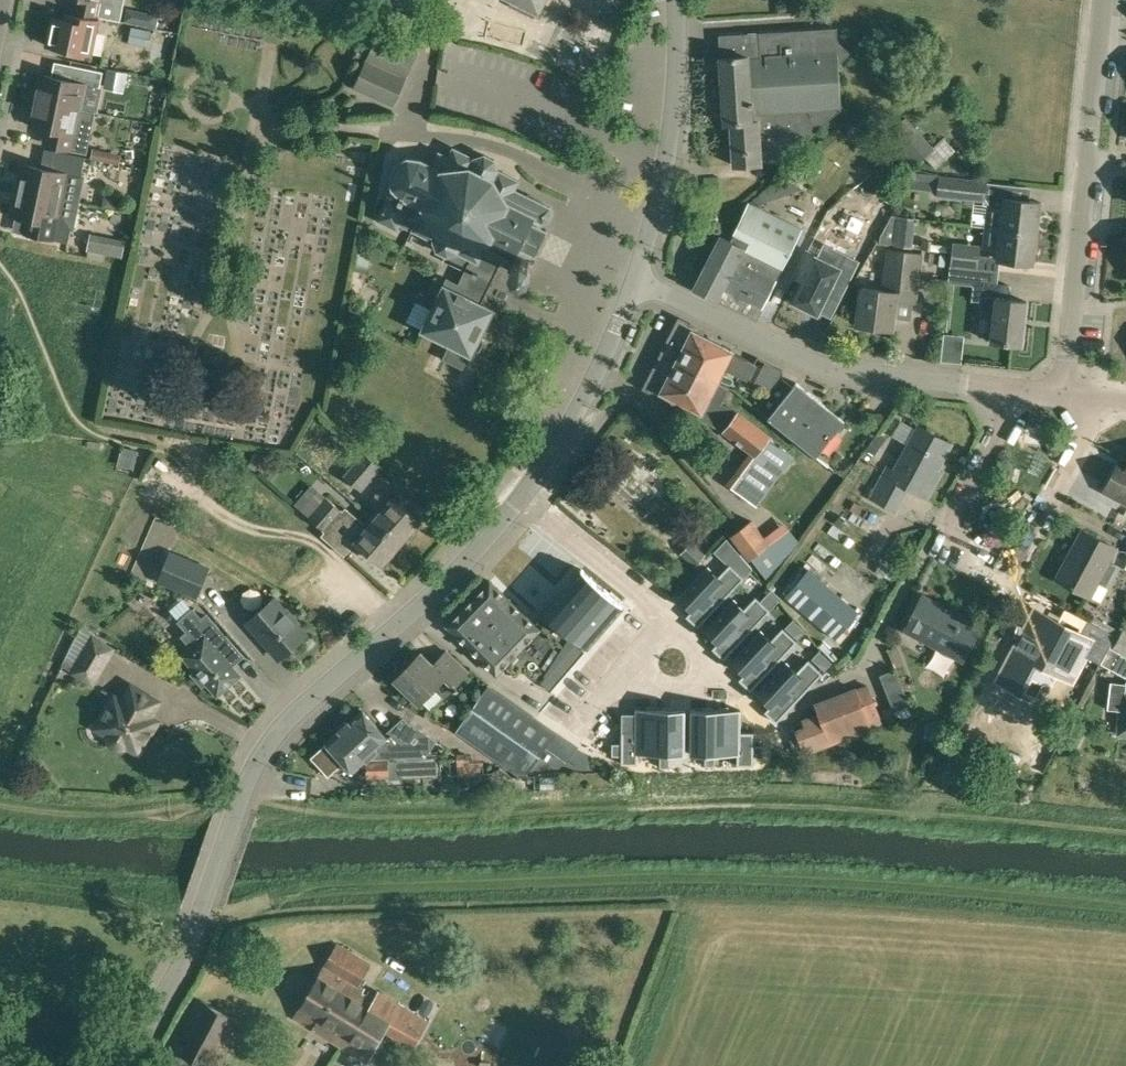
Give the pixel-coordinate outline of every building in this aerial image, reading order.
[(82,1),(80,12),(119,20),(122,5),(116,4),(114,0),(82,0),(82,1)] [(538,15),(545,0),(509,0),(538,15)] [(155,28),(158,14),(127,7),(124,21),(155,28)] [(97,20),(65,13),(64,19),(52,16),(46,44),(90,54),(97,20)] [(148,46),(152,30),(132,25),(128,42),(148,46)] [(837,41),(836,27),(759,32),(759,31),(746,31),(746,32),(718,34),(720,57),(719,57),(721,82),(714,84),(715,96),(722,98),(724,124),(730,123),(733,165),(761,164),(761,159),(783,157),(840,109),(838,64),(849,51),(837,41)] [(392,105),(417,51),(379,34),(354,88),(392,105)] [(40,73),(34,99),(79,109),(79,108),(84,84),(99,87),(102,71),(69,64),(66,76),(63,78),(40,73)] [(34,99),(29,125),(52,130),(55,134),(52,146),(85,152),(90,131),(94,111),(79,108),(79,109),(34,99)] [(933,146),(906,116),(887,133),(915,165),(924,156),(935,168),(955,149),(943,136),(933,146)] [(474,156),(452,145),(448,155),(438,150),(432,163),(421,157),(407,155),(395,162),(389,175),(391,189),(392,190),(391,193),(389,192),(377,216),(397,226),(398,224),(432,241),(436,251),(445,256),(443,260),(464,271),(458,283),(446,277),(443,283),(444,284),(421,330),(449,344),(442,358),(463,369),(470,354),(471,355),(472,352),(480,350),(484,342),(481,334),(494,309),(481,302),(500,264),(511,269),(512,272),(521,276),(529,273),(533,265),(530,256),(525,253),(526,251),(536,256),(537,253),(535,252),(545,232),(547,233),(549,229),(533,221),(534,219),(542,224),(550,221),(553,214),(551,206),(516,189),(521,180),(499,169),(496,158),(484,153),(474,156)] [(94,147),(92,157),(106,160),(108,149),(94,147)] [(20,163),(15,188),(78,200),(83,175),(80,174),(84,156),(51,150),(47,166),(44,168),(20,163)] [(936,194),(936,196),(957,198),(984,202),(984,204),(986,204),(1002,206),(1003,200),(1003,196),(1005,197),(1007,184),(986,182),(986,181),(959,177),(938,174),(937,188),(936,194)] [(15,188),(9,215),(33,220),(36,223),(33,235),(66,242),(69,229),(72,229),(78,200),(15,188)] [(986,204),(984,226),(1037,232),(1040,201),(1005,197),(1003,196),(1003,200),(1002,206),(986,204)] [(757,320),(802,228),(749,201),(730,240),(720,235),(694,287),(717,299),(717,300),(757,320)] [(919,224),(920,217),(892,214),(880,235),(879,242),(912,247),(915,223),(919,224)] [(951,251),(950,263),(998,269),(999,259),(1033,263),(1037,232),(984,226),(981,248),(997,249),(996,256),(980,254),(980,244),(952,241),(951,251)] [(98,239),(95,256),(114,259),(117,243),(98,239)] [(923,240),(922,248),(930,249),(931,242),(931,240),(923,240)] [(914,301),(921,254),(888,249),(883,289),(861,287),(856,323),(892,328),(894,308),(910,310),(912,301),(914,301)] [(838,268),(808,252),(796,276),(805,281),(795,301),(817,312),(826,294),(838,299),(847,280),(848,281),(858,262),(845,255),(838,268)] [(997,282),(998,269),(950,263),(948,282),(983,286),(980,310),(993,311),(990,341),(1021,345),(1026,301),(1007,298),(1008,284),(997,282)] [(678,316),(660,352),(715,378),(718,380),(724,367),(747,379),(748,378),(754,381),(753,383),(768,391),(755,408),(768,417),(767,417),(816,455),(844,420),(796,381),(793,386),(781,377),(782,375),(782,370),(764,360),(762,367),(755,363),(755,362),(733,350),(702,335),(705,329),(678,316)] [(718,380),(715,378),(660,352),(642,388),(662,399),(665,393),(699,410),(696,417),(722,430),(721,431),(749,452),(726,483),(757,507),(794,456),(769,437),(771,435),(738,409),(737,410),(722,402),(730,387),(717,380),(718,380)] [(941,471),(938,469),(952,443),(917,424),(893,469),(886,465),(869,497),(895,511),(908,488),(927,498),(941,471)] [(874,454),(881,444),(872,438),(865,448),(874,454)] [(137,455),(138,450),(122,446),(121,451),(120,451),(117,464),(134,468),(137,455)] [(263,473),(270,457),(254,450),(247,466),(263,473)] [(343,475),(361,491),(382,467),(363,451),(343,475)] [(620,481),(632,492),(641,482),(650,490),(660,479),(638,460),(620,481)] [(1123,462),(1120,468),(1115,465),(1102,490),(1125,503),(1125,463),(1123,462)] [(309,486),(294,504),(307,515),(307,516),(324,531),(321,535),(344,555),(356,541),(382,564),(401,542),(374,519),(367,526),(345,507),(343,510),(326,495),(323,499),(309,486)] [(373,518),(401,542),(420,520),(392,496),(391,498),(380,488),(370,499),(382,509),(373,518)] [(773,547),(770,543),(751,519),(730,535),(748,559),(751,557),(755,562),(773,547)] [(1105,586),(1117,565),(1109,561),(1116,547),(1081,528),(1054,578),(1089,597),(1098,582),(1105,586)] [(694,566),(705,554),(690,540),(679,553),(694,566)] [(773,547),(755,562),(768,580),(784,563),(773,547)] [(211,566),(170,550),(157,582),(197,599),(211,566)] [(708,566),(679,597),(692,610),(686,616),(698,626),(743,578),(744,577),(730,564),(729,565),(718,576),(708,566)] [(859,612),(808,568),(785,596),(836,639),(859,612)] [(581,569),(543,612),(586,645),(622,604),(581,569)] [(535,624),(531,621),(507,597),(508,596),(492,581),(490,579),(486,583),(449,621),(445,625),(462,641),(463,640),(496,673),(503,665),(515,676),(522,669),(535,678),(540,670),(545,674),(567,638),(568,637),(560,631),(562,629),(542,615),(535,624)] [(760,600),(770,609),(779,600),(770,590),(760,600)] [(962,662),(981,624),(923,593),(903,630),(962,662)] [(734,598),(705,629),(718,642),(712,648),(724,659),(770,609),(760,600),(756,596),(744,608),(734,598)] [(273,598),(248,620),(280,657),(305,635),(296,625),(300,622),(287,608),(284,611),(273,598)] [(202,619),(191,608),(177,620),(185,630),(180,635),(189,645),(181,653),(195,670),(191,673),(202,686),(206,682),(217,694),(240,674),(217,648),(227,639),(207,615),(202,619)] [(770,612),(758,623),(767,632),(778,621),(770,612)] [(1107,647),(1114,633),(1086,618),(1077,635),(1036,613),(1009,664),(1045,683),(1054,666),(1073,676),(1090,644),(1097,648),(1092,657),(1099,661),(1104,652),(1107,647)] [(793,619),(785,627),(798,639),(806,631),(793,619)] [(94,687),(117,646),(92,632),(93,631),(82,625),(61,665),(70,670),(69,672),(94,687)] [(761,630),(732,661),(745,673),(739,679),(750,690),(797,641),(783,627),(771,639),(761,630)] [(1117,632),(1116,635),(1114,633),(1107,647),(1125,657),(1125,637),(1117,632)] [(575,643),(567,638),(545,674),(546,675),(541,681),(550,689),(584,649),(575,643)] [(1107,647),(1104,652),(1099,661),(1100,662),(1100,663),(1125,677),(1125,657),(1107,647)] [(468,671),(446,650),(433,664),(421,651),(394,679),(419,703),(434,686),(444,696),(468,671)] [(825,670),(832,662),(819,650),(812,658),(825,670)] [(786,662),(757,693),(771,705),(765,711),(776,722),(822,672),(808,659),(797,671),(786,662)] [(897,720),(912,714),(895,668),(879,674),(893,711),(897,720)] [(1125,683),(1110,681),(1107,709),(1120,711),(1118,733),(1125,734),(1125,681),(1125,683)] [(556,731),(488,683),(454,730),(516,774),(527,773),(527,772),(545,747),(567,762),(569,759),(583,770),(592,758),(577,747),(578,746),(556,731)] [(880,716),(868,683),(857,688),(856,686),(813,702),(817,712),(801,718),(804,725),(794,729),(804,755),(883,725),(880,716)] [(158,700),(131,684),(122,699),(114,695),(99,721),(110,727),(106,733),(107,737),(107,738),(107,740),(108,741),(110,743),(113,745),(114,746),(118,747),(119,747),(123,747),(127,745),(138,752),(140,751),(142,749),(143,747),(145,745),(145,743),(148,738),(149,733),(150,731),(150,730),(150,729),(149,728),(148,727),(144,724),(158,700)] [(614,743),(614,755),(623,755),(623,763),(639,764),(639,753),(661,753),(662,708),(636,708),(636,730),(623,730),(623,743),(614,743)] [(661,753),(661,764),(671,764),(671,753),(686,753),(687,708),(662,708),(661,753)] [(717,753),(717,708),(692,708),(692,753),(707,753),(707,764),(717,764),(717,753)] [(742,708),(717,708),(717,753),(739,753),(739,764),(755,764),(755,755),(765,755),(765,744),(755,744),(755,730),(742,730),(742,708)] [(342,727),(341,728),(342,729),(369,758),(389,757),(404,757),(425,756),(435,740),(403,718),(385,735),(362,709),(349,720),(347,720),(342,724),(342,727)] [(326,743),(311,757),(328,775),(343,761),(353,772),(366,760),(366,778),(389,777),(389,771),(389,757),(369,758),(342,729),(341,728),(325,742),(326,743)] [(375,967),(337,945),(323,966),(324,967),(294,1017),(367,1060),(385,1028),(413,1045),(427,1021),(380,994),(377,998),(361,989),(375,967)] [(243,1022),(197,998),(165,1059),(177,1065),(221,1065),(243,1022)] [(498,1049),(510,1029),(492,1019),(481,1039),(498,1049)]
